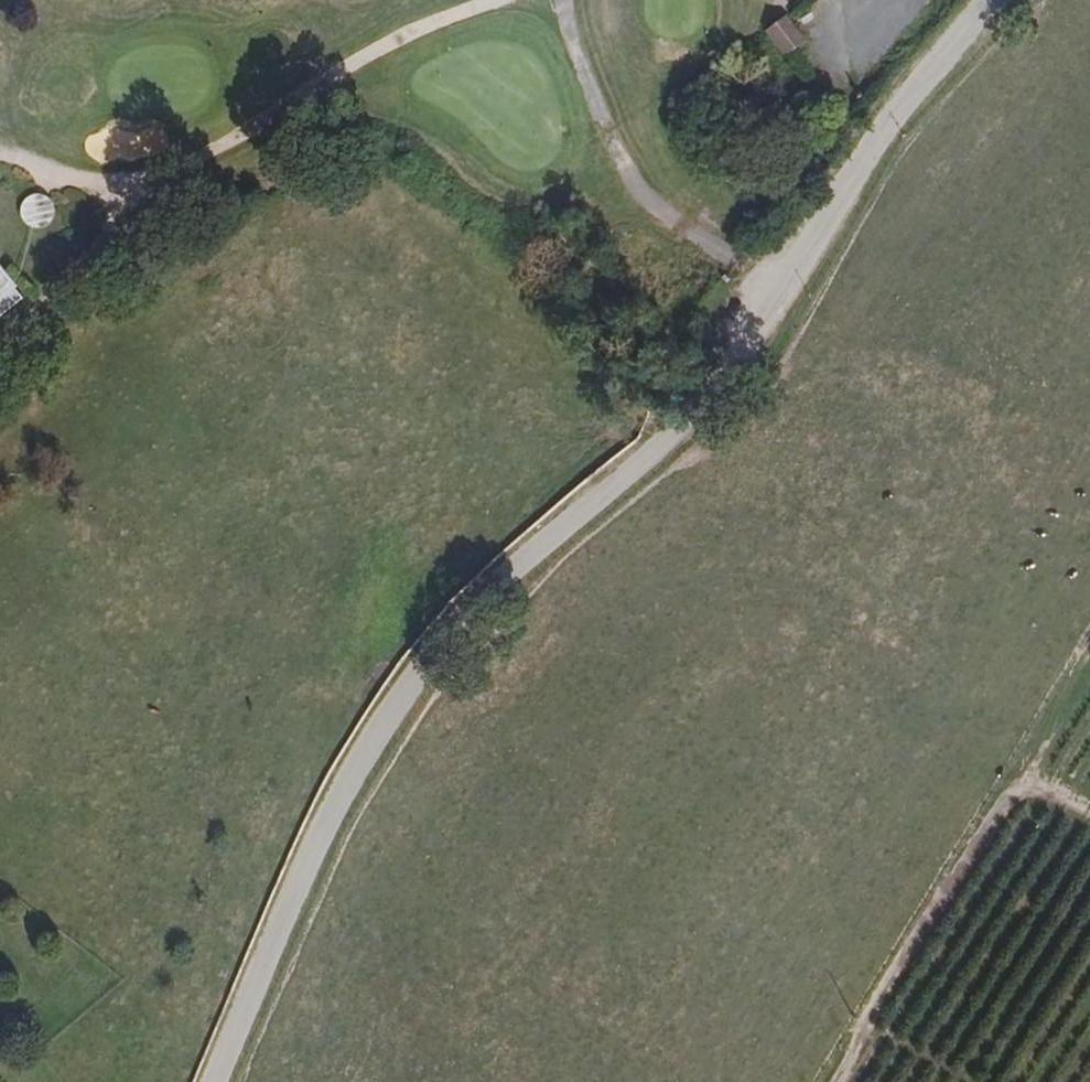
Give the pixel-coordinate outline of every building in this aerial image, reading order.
[(780,56),(803,38),(782,12),(759,31),(780,56)] [(48,199),(22,194),(17,222),(44,226),(48,199)] [(9,287),(0,276),(0,301),(9,287)]
